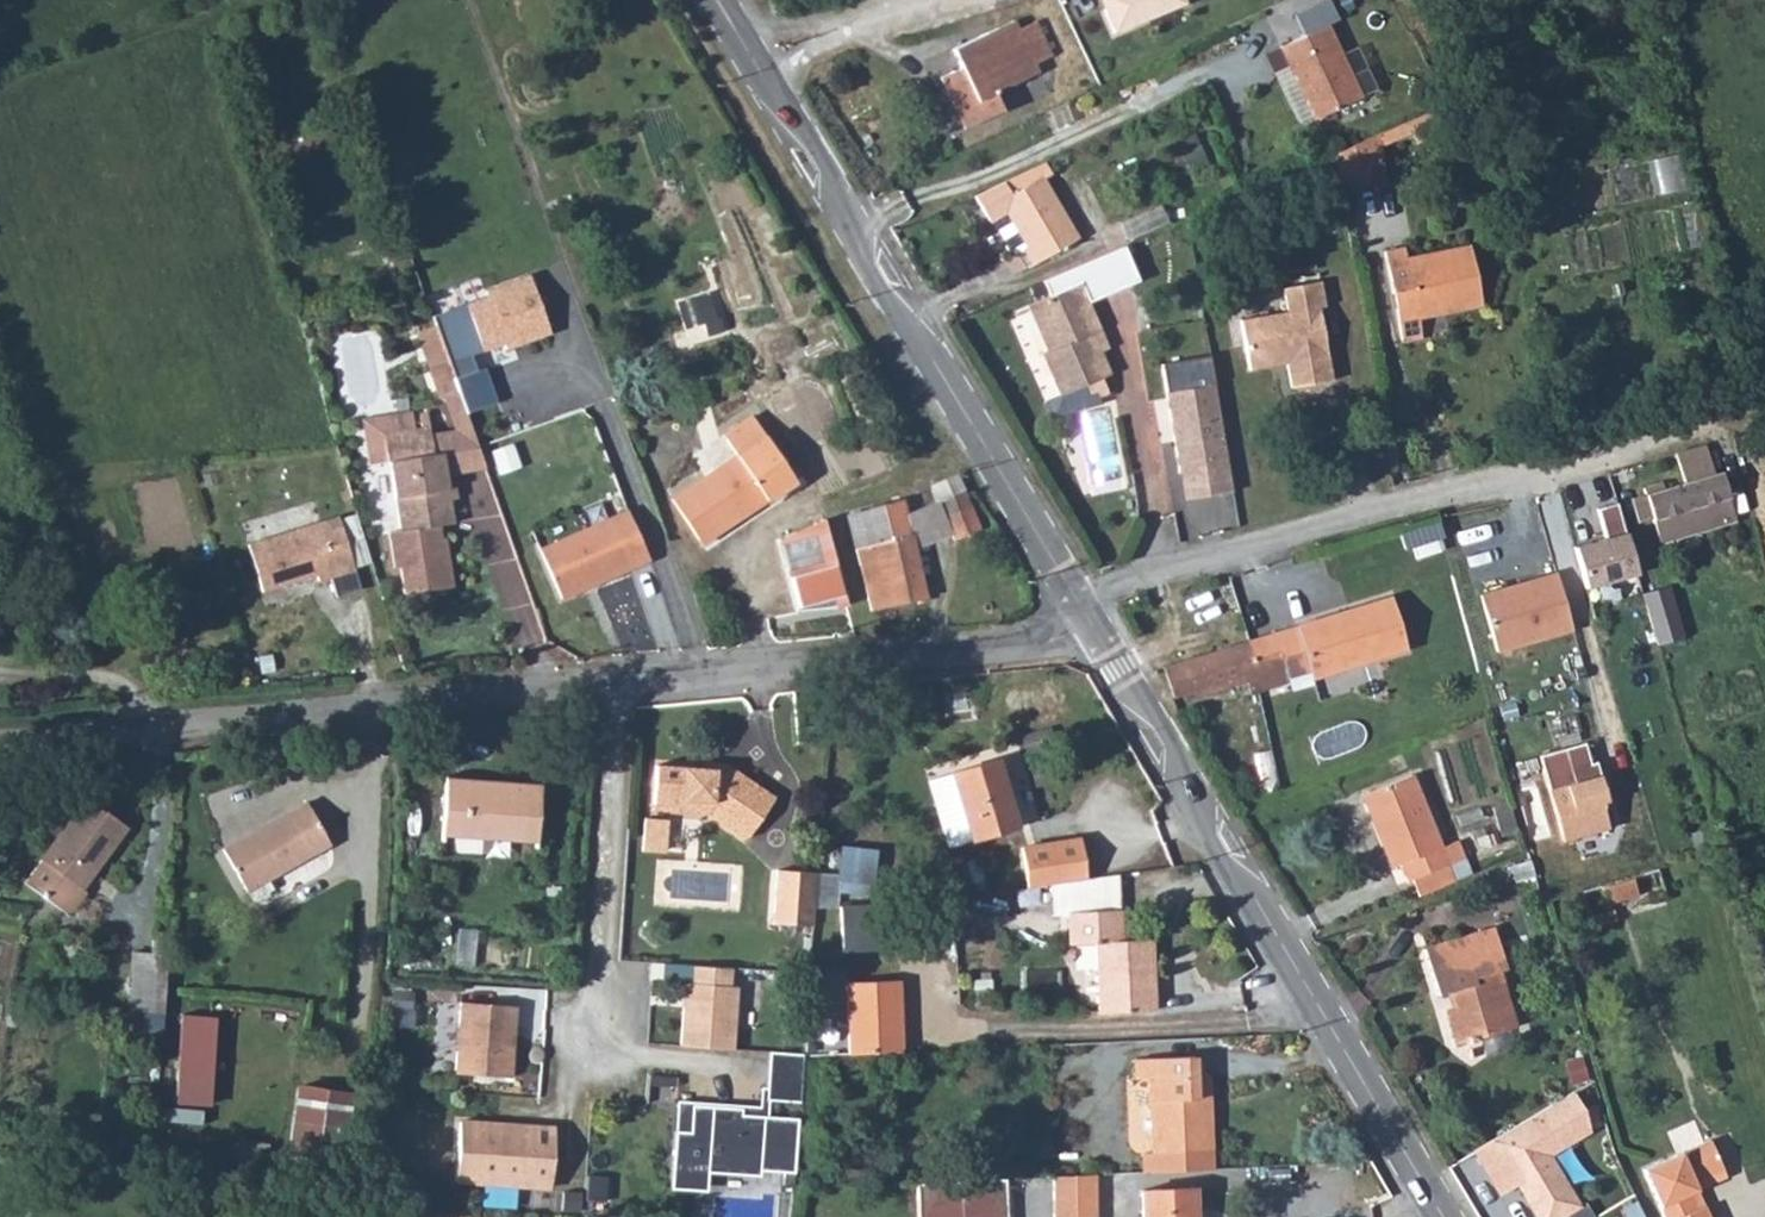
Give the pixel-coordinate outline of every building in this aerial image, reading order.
[(1115,5),(1105,10),(1115,34),(1187,4),(1185,0),(1113,0),(1115,5)] [(1281,47),(1315,120),(1362,99),(1327,26),(1339,20),(1330,0),(1326,0),(1295,15),(1305,36),(1281,47)] [(962,69),(941,78),(965,129),(1004,111),(995,93),(1040,73),(1036,64),(1053,56),(1037,22),(1019,30),(1015,21),(953,49),(962,69)] [(1378,135),(1335,154),(1340,182),(1359,179),(1359,185),(1385,181),(1378,135)] [(1046,163),(975,197),(989,221),(992,220),(1002,214),(1023,250),(1033,266),(1078,239),(1042,180),(1052,174),(1046,163)] [(1161,206),(1120,223),(1127,240),(1168,222),(1161,206)] [(1002,214),(992,220),(1013,256),(1023,250),(1002,214)] [(1134,241),(1116,249),(1130,281),(1136,294),(1154,287),(1134,241)] [(1385,253),(1403,342),(1423,338),(1419,318),(1482,305),(1470,247),(1407,259),(1405,248),(1385,253)] [(1116,249),(1086,262),(1100,294),(1130,281),(1116,249)] [(1100,294),(1086,262),(1003,298),(1012,319),(1031,311),(1048,352),(1043,354),(1061,396),(1073,391),(1089,384),(1093,393),(1096,392),(1098,396),(1106,392),(1099,380),(1111,375),(1101,352),(1093,333),(1101,330),(1088,300),(1100,294)] [(487,297),(433,317),(436,326),(455,379),(477,371),(472,356),(504,344),(506,350),(551,334),(530,275),(485,291),(487,297)] [(1288,312),(1241,321),(1249,370),(1273,366),(1276,362),(1276,360),(1286,358),(1292,388),(1332,381),(1320,308),(1325,307),(1321,282),(1284,289),(1288,312)] [(690,298),(700,331),(721,324),(711,292),(690,298)] [(418,332),(442,399),(446,398),(460,393),(455,379),(436,326),(418,332)] [(1089,384),(1073,391),(1081,410),(1109,398),(1106,392),(1098,396),(1096,392),(1093,393),(1089,384)] [(1215,385),(1167,393),(1180,474),(1216,468),(1220,493),(1231,491),(1231,492),(1233,492),(1215,385)] [(460,393),(446,398),(458,432),(432,436),(435,454),(444,453),(448,481),(486,468),(460,393)] [(383,434),(415,429),(413,411),(362,419),(370,465),(387,462),(383,434)] [(383,434),(387,462),(390,462),(401,531),(389,533),(395,569),(401,568),(405,595),(453,587),(445,538),(442,539),(440,526),(455,524),(451,500),(449,487),(448,481),(444,453),(435,454),(432,436),(429,417),(420,418),(422,428),(415,429),(383,434)] [(737,457),(672,500),(699,540),(741,512),(743,516),(796,482),(753,417),(724,436),(737,457)] [(1680,455),(1688,484),(1714,476),(1706,448),(1680,455)] [(1645,490),(1647,496),(1632,500),(1638,523),(1654,518),(1661,542),(1735,520),(1721,474),(1714,476),(1688,484),(1664,491),(1662,485),(1645,490)] [(933,488),(939,502),(966,493),(960,477),(933,488)] [(456,487),(449,487),(451,500),(458,499),(456,487)] [(912,536),(857,551),(872,611),(926,599),(915,549),(952,535),(954,540),(981,530),(971,507),(966,493),(939,502),(906,514),(912,536)] [(903,502),(848,516),(857,551),(912,536),(906,514),(903,502)] [(1586,589),(1637,574),(1617,504),(1597,510),(1606,539),(1575,548),(1586,589)] [(486,559),(509,557),(504,508),(482,510),(486,559)] [(628,511),(541,550),(562,599),(650,560),(628,511)] [(362,591),(339,517),(248,545),(263,592),(317,575),(319,581),(331,578),(337,598),(362,591)] [(847,606),(824,520),(815,524),(816,530),(797,535),(796,532),(779,540),(798,611),(847,606)] [(1525,592),(1483,604),(1498,652),(1574,630),(1557,574),(1522,584),(1525,592)] [(1658,642),(1686,634),(1672,582),(1643,590),(1658,642)] [(1392,597),(1248,642),(1265,691),(1291,683),(1289,677),(1310,670),(1313,679),(1407,649),(1392,597)] [(1265,691),(1248,642),(1164,668),(1173,698),(1194,692),(1196,698),(1247,682),(1251,696),(1265,691)] [(807,727),(807,735),(818,735),(817,727),(807,727)] [(1585,743),(1539,756),(1564,841),(1609,829),(1602,803),(1608,802),(1597,762),(1591,764),(1585,743)] [(998,759),(929,781),(949,847),(1018,827),(998,759)] [(706,763),(706,769),(732,771),(727,765),(706,763)] [(656,766),(653,804),(671,806),(681,801),(711,803),(711,814),(748,839),(776,798),(732,771),(706,769),(656,766)] [(1412,775),(1363,795),(1373,821),(1378,819),(1397,866),(1402,864),(1409,880),(1412,879),(1419,897),(1455,882),(1448,864),(1464,858),(1458,841),(1441,848),(1412,775)] [(446,778),(442,842),(536,848),(541,785),(446,778)] [(87,799),(25,884),(65,913),(73,912),(87,893),(82,889),(127,828),(87,799)] [(671,806),(653,804),(653,810),(711,814),(711,803),(681,801),(671,806)] [(307,803),(224,851),(247,892),(330,845),(307,803)] [(1508,804),(1493,808),(1502,837),(1517,833),(1508,804)] [(665,819),(643,818),(641,851),(662,853),(665,819)] [(1087,880),(1081,839),(1022,848),(1028,888),(1051,885),(1087,880)] [(774,924),(813,927),(817,873),(778,871),(774,924)] [(1087,880),(1051,885),(1052,898),(1069,895),(1069,913),(1068,913),(1069,945),(1096,944),(1099,1014),(1156,1011),(1153,940),(1123,941),(1119,875),(1087,880)] [(1633,878),(1601,887),(1606,905),(1639,896),(1633,878)] [(978,896),(951,900),(954,918),(981,914),(978,896)] [(876,904),(841,908),(846,950),(881,945),(876,904)] [(1614,910),(1590,916),(1593,928),(1617,921),(1614,910)] [(1504,1031),(1497,1008),(1508,1004),(1499,971),(1506,969),(1495,930),(1461,939),(1463,944),(1426,955),(1438,996),(1453,992),(1458,1007),(1447,1010),(1457,1045),(1504,1031)] [(129,1012),(164,1014),(169,934),(153,933),(152,954),(133,952),(129,1012)] [(732,969),(694,967),(693,984),(685,984),(681,1047),(733,1050),(738,987),(730,987),(732,969)] [(847,983),(849,1055),(903,1052),(900,981),(847,983)] [(515,1027),(517,1007),(461,1003),(456,1074),(511,1078),(513,1054),(508,1054),(510,1027),(515,1027)] [(1508,1004),(1497,1008),(1504,1031),(1517,1028),(1510,1004),(1508,1004)] [(181,1009),(175,1101),(213,1103),(220,1012),(181,1009)] [(799,1103),(803,1055),(770,1052),(767,1101),(799,1103)] [(1144,1154),(1145,1173),(1206,1170),(1203,1099),(1209,1099),(1208,1075),(1196,1076),(1195,1057),(1136,1060),(1137,1080),(1150,1079),(1154,1154),(1144,1154)] [(652,1071),(650,1097),(675,1098),(677,1073),(652,1071)] [(325,1091),(298,1088),(293,1138),(320,1141),(325,1091)] [(1475,1151),(1501,1195),(1519,1185),(1527,1188),(1531,1194),(1526,1197),(1537,1216),(1562,1216),(1580,1207),(1549,1155),(1590,1131),(1584,1110),(1574,1092),(1475,1151)] [(795,1170),(798,1119),(742,1115),(742,1109),(692,1105),(690,1133),(675,1132),(671,1186),(704,1188),(705,1170),(758,1173),(758,1167),(795,1170)] [(555,1129),(460,1123),(456,1182),(551,1188),(555,1129)] [(1644,1170),(1665,1216),(1710,1216),(1705,1206),(1698,1210),(1691,1193),(1698,1190),(1694,1183),(1722,1171),(1709,1141),(1644,1170)] [(795,1171),(785,1170),(784,1186),(793,1187),(795,1171)] [(1054,1216),(1097,1216),(1097,1175),(1054,1177),(1054,1216)] [(918,1216),(1008,1216),(1006,1180),(917,1184),(918,1216)] [(1142,1192),(1143,1216),(1196,1216),(1195,1188),(1142,1192)]
